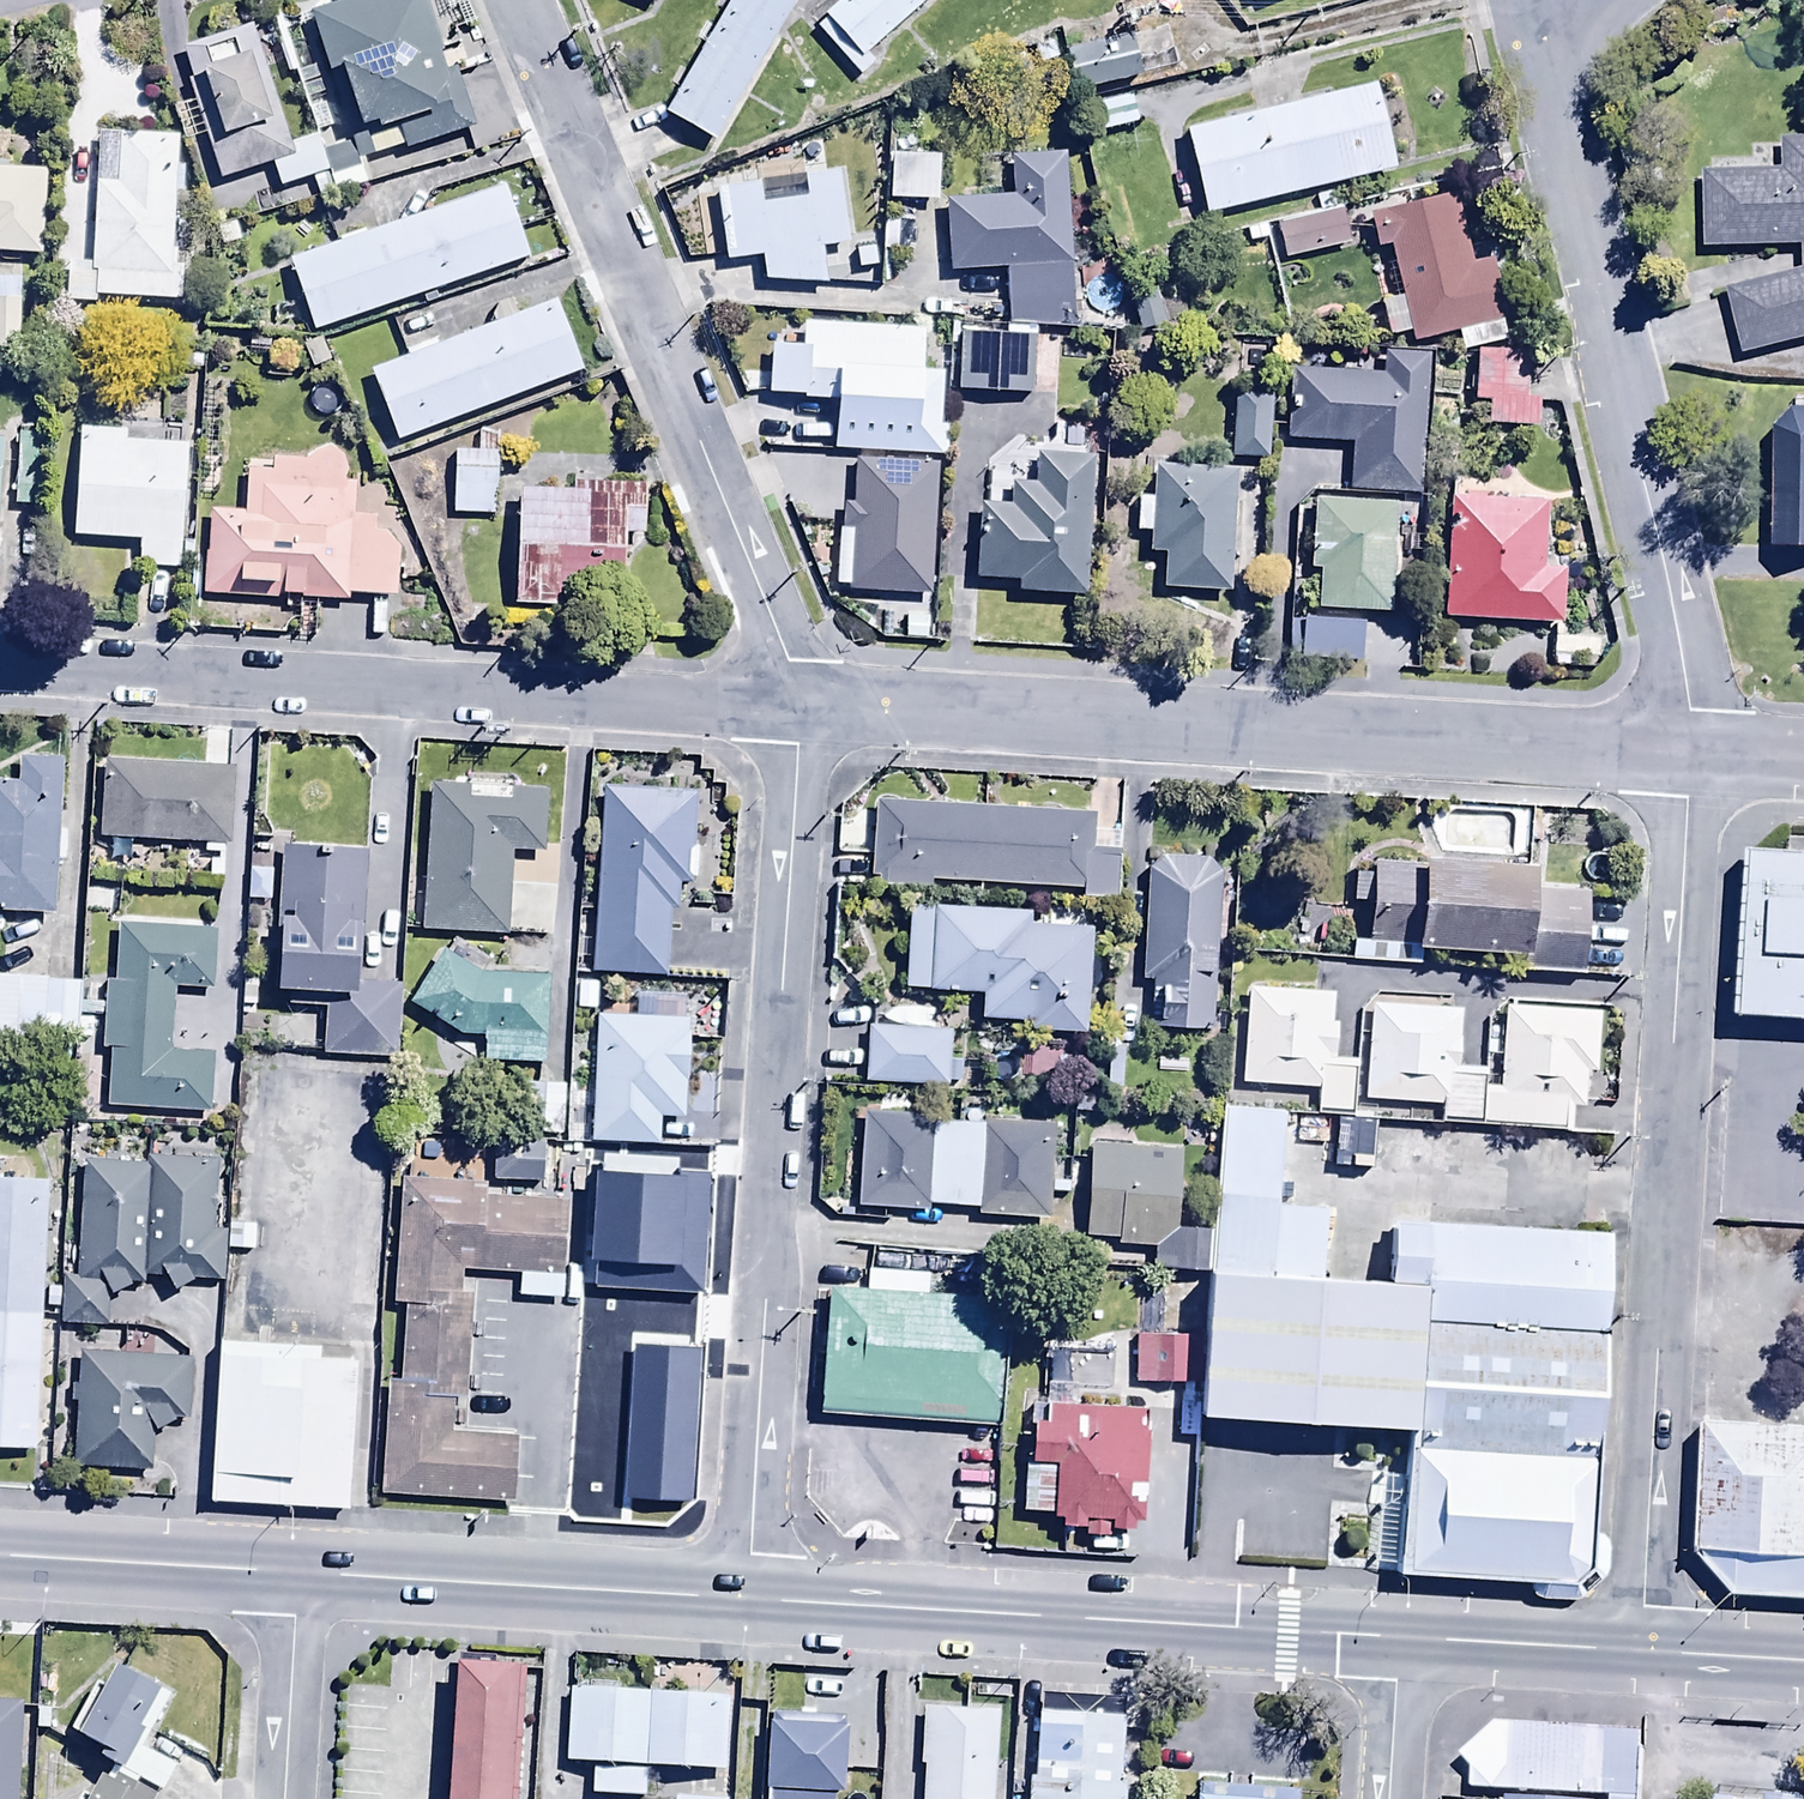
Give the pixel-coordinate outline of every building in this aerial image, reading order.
[(364,1),(313,19),(331,72),(339,70),(362,136),(352,140),(361,167),(474,128),(455,71),(446,74),(421,0),(363,0),(364,1)] [(658,13),(667,0),(639,0),(658,13)] [(714,152),(797,12),(791,8),(796,0),(733,0),(662,120),(714,152)] [(934,0),(848,0),(812,32),(859,85),(877,68),(869,59),(934,0)] [(1289,0),(1247,0),(1250,7),(1261,3),(1264,10),(1289,0)] [(1139,77),(1178,67),(1167,25),(1063,52),(1076,103),(1142,86),(1139,77)] [(290,151),(254,32),(184,54),(201,108),(176,116),(186,148),(209,141),(222,184),(201,190),(210,218),(267,201),(259,174),(270,171),(278,194),(328,179),(322,159),(317,143),(290,151)] [(1060,65),(1049,37),(1029,45),(1039,73),(1060,65)] [(1183,137),(1203,222),(1396,177),(1375,91),(1183,137)] [(1085,112),(1090,140),(1137,130),(1131,102),(1085,112)] [(181,142),(102,137),(93,269),(68,267),(65,308),(96,310),(97,299),(190,305),(193,253),(175,252),(179,198),(184,199),(186,168),(179,167),(181,142)] [(1743,360),(1803,345),(1803,147),(1780,147),(1780,179),(1703,178),(1702,255),(1802,256),(1801,277),(1728,296),(1743,360)] [(322,159),(328,179),(336,200),(367,189),(352,149),(322,159)] [(1072,331),(1065,159),(1007,162),(1008,200),(946,202),(949,278),(1007,276),(1009,333),(1072,331)] [(886,206),(937,207),(937,163),(886,162),(886,206)] [(44,262),(49,179),(0,176),(0,259),(44,262)] [(762,207),(760,191),(716,198),(725,266),(762,265),(763,290),(826,289),(821,255),(847,252),(837,178),(801,184),(804,200),(762,207)] [(290,267),(315,338),(530,264),(505,193),(290,267)] [(1505,326),(1494,266),(1470,270),(1458,202),(1368,218),(1375,255),(1390,252),(1399,304),(1380,307),(1387,345),(1407,341),(1409,350),(1455,338),(1460,358),(1505,348),(1500,327),(1505,326)] [(21,358),(21,283),(0,283),(0,358),(21,358)] [(1155,294),(1128,304),(1141,339),(1168,329),(1155,294)] [(584,379),(557,306),(439,349),(437,343),(407,354),(410,362),(370,377),(397,449),(584,379)] [(833,410),(830,457),(947,463),(948,432),(938,432),(941,380),(924,379),(926,336),(802,330),(801,356),(766,354),(764,406),(833,410)] [(957,336),(955,398),(1030,401),(1033,339),(957,336)] [(1503,385),(1504,358),(1477,356),(1474,408),(1487,409),(1486,432),(1537,435),(1539,406),(1523,405),(1524,386),(1503,385)] [(1344,495),(1417,501),(1427,363),(1386,360),(1385,380),(1288,373),(1283,446),(1348,450),(1344,495)] [(1233,396),(1230,463),(1269,466),(1273,398),(1233,396)] [(1773,558),(1803,558),(1803,419),(1794,418),(1774,439),(1773,558)] [(82,434),(75,544),(141,548),(140,572),(181,574),(189,450),(126,446),(127,437),(82,434)] [(457,454),(454,519),(495,521),(499,436),(477,435),(476,454),(457,454)] [(45,440),(19,439),(14,510),(41,512),(45,440)] [(210,514),(206,600),(348,608),(348,601),(399,604),(401,553),(386,537),(377,537),(377,522),(356,522),(356,488),(348,488),(348,462),(341,455),(325,452),(315,456),(308,464),(273,462),(272,478),(248,477),(246,516),(210,514)] [(1084,603),(1091,466),(1036,463),(1034,498),(1014,497),(1013,517),(978,515),(974,586),(1018,588),(1018,599),(1084,603)] [(1162,599),(1227,604),(1236,477),(1152,471),(1149,503),(1138,503),(1135,539),(1148,540),(1146,561),(1165,562),(1162,599)] [(572,502),(521,500),(516,613),(623,617),(626,543),(646,544),(648,492),(572,489),(572,502)] [(1449,503),(1441,624),(1563,632),(1566,579),(1544,577),(1549,504),(1517,502),(1517,507),(1491,506),(1491,497),(1468,495),(1468,504),(1449,503)] [(1316,617),(1389,620),(1393,533),(1418,534),(1418,511),(1311,507),(1309,577),(1317,578),(1316,617)] [(881,527),(878,575),(926,579),(930,531),(881,527)] [(921,601),(899,600),(897,635),(919,636),(921,601)] [(1363,666),(1364,629),(1289,627),(1288,664),(1363,666)] [(107,762),(102,839),(233,846),(238,770),(107,762)] [(63,767),(23,764),(21,786),(0,784),(0,916),(53,919),(63,767)] [(430,790),(425,937),(511,940),(514,857),(547,858),(549,794),(430,790)] [(605,796),(594,978),(666,982),(670,912),(680,913),(682,889),(692,890),(697,802),(605,796)] [(1092,820),(874,808),(870,883),(879,884),(879,892),(937,896),(938,886),(981,889),(980,894),(1082,900),(1082,907),(1117,909),(1120,855),(1090,854),(1092,820)] [(1748,848),(1739,1014),(1803,1017),(1803,851),(1748,848)] [(362,989),(367,857),(283,854),(278,1004),(289,1004),(289,1011),(327,1013),(326,1061),(399,1063),(402,990),(362,989)] [(1146,874),(1139,984),(1153,985),(1152,1002),(1161,1003),(1159,1035),(1209,1038),(1218,880),(1204,863),(1162,862),(1146,874)] [(1529,880),(1371,865),(1370,879),(1353,877),(1351,908),(1369,910),(1366,944),(1415,949),(1414,955),(1523,965),(1522,975),(1580,980),(1587,902),(1528,897),(1529,880)] [(272,906),(272,874),(248,874),(248,906),(272,906)] [(907,911),(904,997),(978,998),(978,1025),(1029,1027),(1028,1039),(1084,1041),(1086,935),(1046,935),(1046,914),(907,911)] [(113,1055),(112,1111),(215,1115),(217,1061),(173,1060),(176,990),(216,992),(219,934),(119,930),(117,988),(108,988),(105,1055),(113,1055)] [(485,1045),(485,1069),(549,1069),(550,984),(479,984),(445,957),(408,1004),(459,1045),(485,1045)] [(1244,994),(1240,1089),(1315,1093),(1314,1115),(1353,1117),(1355,1066),(1334,1065),(1336,1027),(1330,1026),(1331,998),(1244,994)] [(1370,1009),(1364,1101),(1442,1107),(1441,1123),(1571,1132),(1573,1112),(1583,1113),(1585,1079),(1597,1079),(1601,1018),(1504,1011),(1500,1075),(1456,1072),(1460,1016),(1370,1009)] [(600,1020),(592,1144),(659,1149),(660,1121),(684,1123),(691,1026),(600,1020)] [(863,1031),(862,1090),(947,1092),(949,1033),(863,1031)] [(563,1141),(566,1089),(528,1087),(525,1139),(563,1141)] [(928,1212),(931,1125),(862,1119),(854,1212),(874,1214),(873,1224),(911,1227),(911,1219),(927,1220),(928,1212)] [(983,1130),(977,1216),(976,1223),(1046,1227),(1053,1123),(984,1119),(983,1130)] [(931,1125),(928,1212),(977,1216),(983,1130),(931,1125)] [(1155,1265),(1155,1274),(1204,1276),(1205,1246),(1176,1245),(1181,1151),(1137,1149),(1137,1133),(1092,1130),(1085,1261),(1155,1265)] [(686,1154),(597,1150),(597,1189),(649,1192),(650,1183),(684,1184),(686,1154)] [(217,1167),(81,1167),(79,1283),(63,1283),(62,1328),(107,1329),(107,1306),(130,1290),(147,1289),(146,1283),(167,1283),(174,1299),(194,1290),(191,1283),(224,1284),(225,1236),(216,1236),(217,1167)] [(35,1456),(50,1186),(0,1184),(0,1454),(35,1456)] [(572,1193),(399,1185),(385,1501),(526,1508),(529,1438),(467,1435),(474,1280),(568,1285),(572,1193)] [(680,1220),(675,1197),(602,1214),(610,1251),(624,1248),(630,1275),(634,1274),(642,1306),(683,1296),(666,1223),(680,1220)] [(1419,1234),(1417,1268),(1414,1327),(1613,1337),(1618,1244),(1419,1234)] [(1417,1268),(1217,1257),(1209,1410),(1409,1420),(1414,1327),(1417,1268)] [(1005,1293),(839,1284),(832,1416),(998,1424),(1005,1293)] [(1164,1299),(1128,1298),(1127,1331),(1163,1332),(1164,1299)] [(1613,1337),(1414,1327),(1409,1420),(1407,1445),(1607,1455),(1613,1337)] [(1185,1344),(1134,1342),(1132,1387),(1183,1390),(1185,1344)] [(374,1356),(220,1349),(213,1503),(367,1510),(374,1356)] [(583,1350),(573,1517),(675,1522),(684,1406),(670,1405),(673,1357),(583,1350)] [(1135,1549),(1145,1416),(1118,1415),(1119,1387),(1083,1386),(1084,1354),(1043,1353),(1041,1389),(1047,1389),(1046,1432),(1032,1431),(1031,1470),(1024,1470),(1022,1522),(1060,1524),(1058,1544),(1135,1549)] [(191,1366),(79,1362),(79,1388),(72,1389),(72,1409),(74,1409),(74,1474),(152,1474),(152,1437),(174,1423),(187,1424),(191,1366)] [(1705,1420),(1698,1545),(1803,1551),(1803,1425),(1705,1420)] [(1601,1573),(1607,1455),(1407,1445),(1401,1562),(1601,1573)] [(519,1667),(455,1664),(448,1798),(512,1798),(519,1667)] [(717,1671),(648,1669),(647,1694),(675,1696),(675,1703),(727,1705),(731,1705),(732,1685),(727,1685),(727,1678),(717,1678),(717,1671)] [(136,1791),(139,1786),(159,1798),(162,1798),(176,1776),(146,1758),(175,1699),(119,1671),(107,1696),(98,1691),(72,1743),(109,1761),(103,1773),(109,1777),(98,1798),(149,1798),(136,1791)] [(570,1698),(564,1772),(724,1779),(727,1705),(675,1703),(570,1698)] [(1122,1704),(1039,1702),(1036,1785),(1029,1785),(1029,1798),(1128,1798),(1128,1787),(1119,1787),(1122,1704)] [(997,1718),(923,1715),(922,1798),(994,1798),(997,1718)] [(770,1717),(766,1798),(844,1798),(848,1722),(770,1717)] [(1491,1733),(1461,1765),(1469,1777),(1468,1798),(1494,1798),(1638,1798),(1641,1739),(1491,1733)] [(1198,1788),(1197,1798),(1300,1798),(1300,1796),(1253,1793),(1254,1778),(1227,1776),(1226,1790),(1198,1788)] [(592,1798),(645,1798),(646,1779),(592,1778),(592,1798)]
